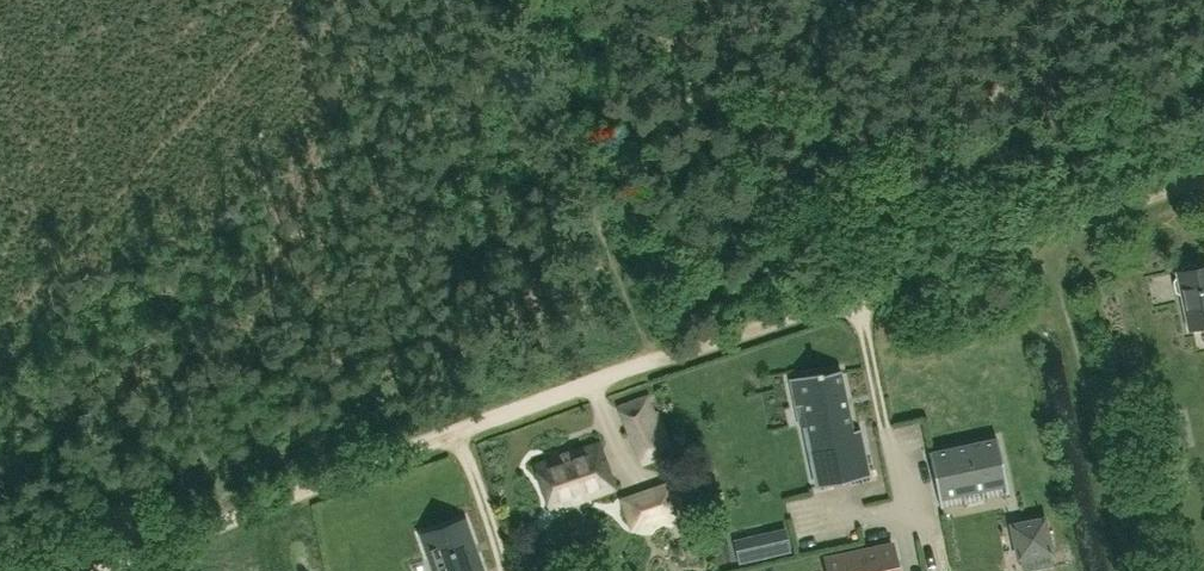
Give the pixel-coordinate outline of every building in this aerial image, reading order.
[(1176,273),(1177,277),(1173,283),(1175,294),(1181,297),(1188,330),(1203,327),(1203,267),(1198,268),(1194,265),(1184,267),(1181,271),(1176,273)] [(820,487),(870,476),(860,429),(853,430),(848,406),(844,407),(843,399),(846,398),(840,370),(821,374),(821,372),(789,378),(795,407),(810,403),(814,422),(806,423),(820,487)] [(618,407),(642,467),(674,453),(658,411),(654,412),(647,395),(618,407)] [(1184,447),(1176,412),(1157,416),(1165,451),(1184,447)] [(997,439),(929,454),(940,507),(942,507),(940,498),(990,488),(1005,485),(1007,494),(1008,493),(1007,484),(997,439)] [(550,510),(614,489),(599,443),(535,465),(550,510)] [(434,570),(482,570),(464,520),(451,525),(452,526),(435,532),(434,531),(421,535),(434,570)] [(535,520),(523,524),(526,534),(538,530),(535,520)] [(1043,520),(1027,523),(1012,526),(1018,550),(1019,557),(1050,550),(1043,520)] [(779,531),(764,535),(769,556),(784,552),(779,531)] [(825,558),(828,570),(898,570),(892,543),(825,558)]
